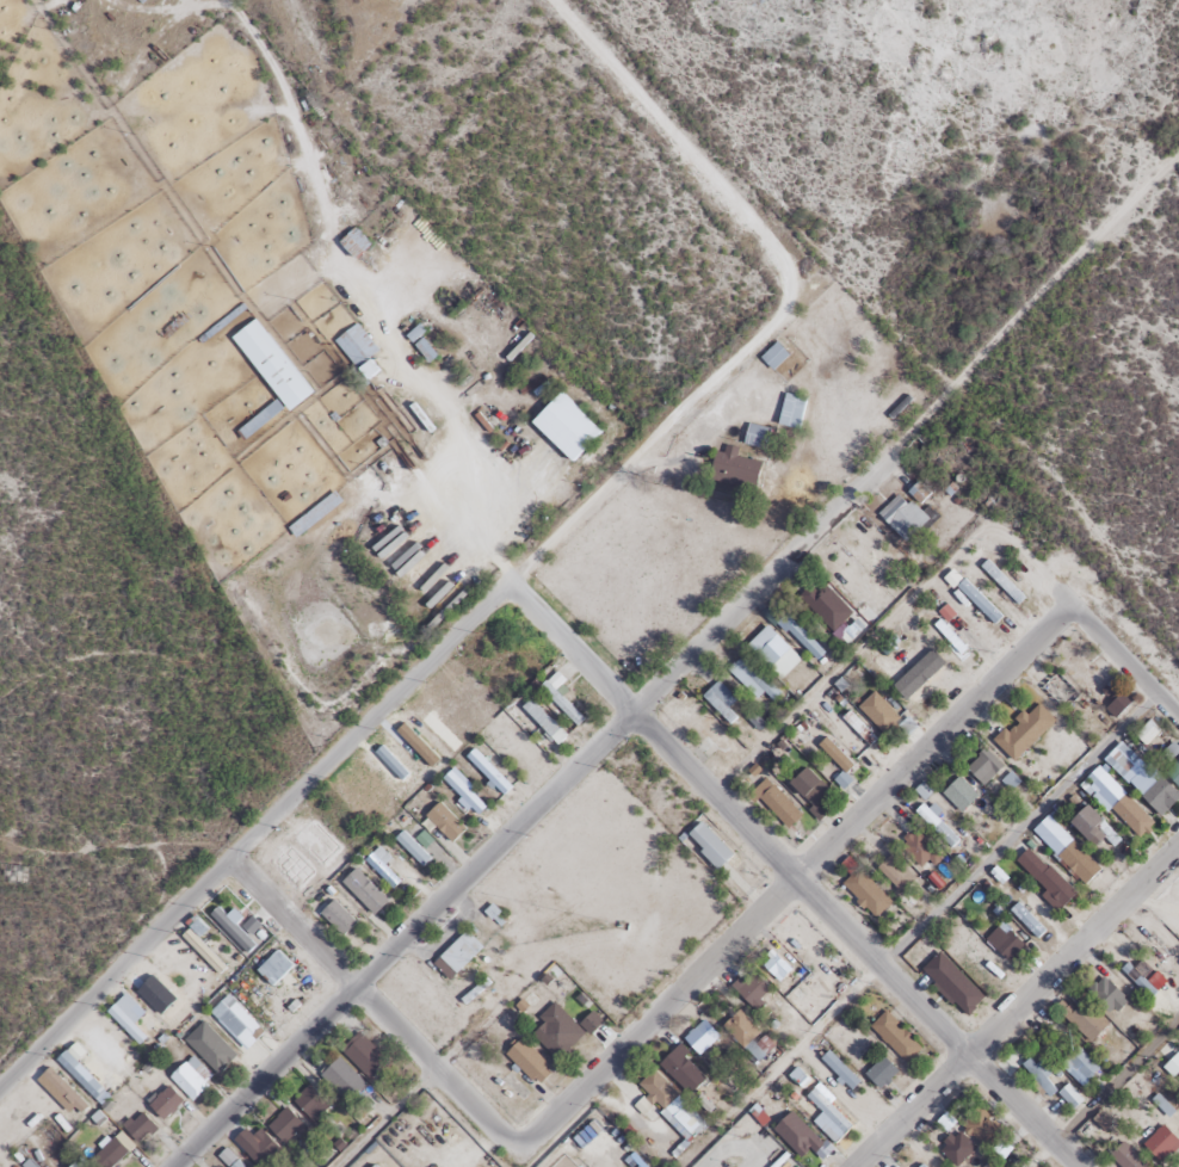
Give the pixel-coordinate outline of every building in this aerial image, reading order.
[(369,243),(353,227),(337,243),(353,259),(369,243)] [(230,337),(287,411),(311,393),(255,318),(230,337)] [(428,327),(423,321),(406,335),(410,341),(428,327)] [(332,341),(355,369),(377,350),(355,323),(332,341)] [(771,370),(786,355),(774,342),(759,358),(771,370)] [(601,431),(559,391),(529,423),(570,463),(601,431)] [(806,398),(784,392),(775,424),(796,430),(806,398)] [(764,448),(769,430),(746,425),(742,444),(764,448)] [(708,482),(755,487),(758,460),(735,458),(737,447),(724,446),(723,451),(712,450),(708,482)] [(286,528),(294,537),(340,500),(332,491),(286,528)] [(935,516),(927,507),(920,513),(899,491),(876,513),(905,544),(935,516)] [(979,567),(1016,602),(1023,595),(985,560),(979,567)] [(1001,616),(962,580),(955,588),(994,624),(1001,616)] [(845,644),(864,626),(820,581),(801,600),(845,644)] [(781,679),(801,658),(768,627),(748,648),(781,679)] [(779,693),(742,656),(734,664),(771,701),(779,693)] [(583,718),(555,690),(565,680),(556,670),(538,688),(575,726),(583,718)] [(701,696),(729,725),(745,709),(717,680),(701,696)] [(1104,708),(1112,717),(1132,700),(1124,690),(1104,708)] [(897,720),(873,692),(856,706),(881,734),(897,720)] [(521,707),(558,743),(566,735),(530,699),(521,707)] [(1022,712),(991,740),(1010,761),(1053,722),(1037,704),(1025,715),(1022,712)] [(840,718),(868,746),(875,739),(847,711),(840,718)] [(1123,780),(1141,762),(1124,746),(1106,764),(1123,780)] [(501,796),(510,787),(473,748),(463,757),(501,796)] [(1003,766),(984,748),(964,768),(982,787),(1003,766)] [(1178,784),(1178,758),(1166,770),(1178,784)] [(810,806),(827,790),(804,767),(787,783),(810,806)] [(474,816),(485,806),(450,770),(439,780),(474,816)] [(940,793),(960,813),(977,796),(957,776),(940,793)] [(751,792),(787,828),(801,814),(764,778),(751,792)] [(1159,817),(1178,798),(1158,778),(1139,797),(1159,817)] [(1094,793),(1137,837),(1151,824),(1108,779),(1094,793)] [(450,843),(464,829),(437,801),(423,815),(450,843)] [(957,840),(923,803),(914,811),(949,848),(957,840)] [(1078,814),(1111,847),(1119,839),(1086,807),(1078,814)] [(1031,831),(1083,885),(1099,869),(1047,815),(1031,831)] [(732,854),(698,821),(683,836),(717,869),(732,854)] [(935,860),(919,829),(899,839),(915,870),(935,860)] [(421,867),(429,858),(402,831),(393,839),(421,867)] [(1044,892),(1039,896),(1056,912),(1074,894),(1028,847),(1013,861),(1044,892)] [(402,878),(374,849),(364,859),(392,888),(402,878)] [(899,894),(914,879),(890,854),(875,869),(899,894)] [(840,885),(874,919),(891,903),(846,858),(839,865),(850,875),(840,885)] [(340,882),(372,914),(386,901),(353,868),(340,882)] [(318,913),(341,935),(354,922),(332,899),(318,913)] [(984,940),(1006,962),(1021,946),(999,925),(984,940)] [(431,963),(448,980),(481,947),(464,929),(431,963)] [(1134,943),(1163,966),(1170,958),(1140,935),(1134,943)] [(254,969),(271,986),(292,965),(275,948),(254,969)] [(760,965),(778,981),(790,967),(772,952),(760,965)] [(1119,969),(1149,999),(1156,992),(1127,962),(1119,969)] [(763,1004),(758,997),(768,990),(754,968),(732,983),(751,1012),(763,1004)] [(1124,1006),(1105,974),(1087,985),(1105,1016),(1124,1006)] [(211,1012),(242,1043),(259,1027),(227,995),(211,1012)] [(536,1017),(541,1022),(530,1033),(556,1060),(584,1033),(553,1001),(536,1017)] [(757,1032),(738,1009),(721,1024),(741,1046),(757,1032)] [(920,1048),(884,1010),(869,1025),(905,1062),(920,1048)] [(697,1054),(718,1034),(703,1017),(681,1038),(697,1054)] [(356,1034),(340,1051),(369,1080),(386,1064),(356,1034)] [(552,1068),(520,1037),(503,1053),(535,1085),(552,1068)] [(657,1063),(688,1094),(706,1076),(675,1045),(657,1063)] [(1098,1069),(1075,1046),(1058,1063),(1080,1086),(1098,1069)] [(819,1057),(849,1088),(857,1080),(827,1050),(819,1057)] [(1178,1083),(1178,1050),(1162,1067),(1172,1077),(1173,1076),(1178,1083)] [(208,1074),(189,1055),(167,1077),(191,1101),(208,1084),(203,1079),(208,1074)] [(863,1073),(879,1089),(896,1070),(880,1055),(863,1073)] [(1022,1062),(1044,1099),(1056,1092),(1033,1055),(1022,1062)] [(318,1074),(344,1102),(363,1084),(337,1056),(318,1074)] [(666,1118),(669,1115),(689,1135),(702,1123),(687,1107),(687,1106),(651,1069),(634,1085),(666,1118)] [(291,1098),(313,1121),(330,1105),(308,1082),(291,1098)] [(181,1101),(166,1085),(146,1104),(162,1120),(181,1101)] [(1150,1101),(1165,1115),(1178,1101),(1163,1087),(1150,1101)] [(851,1125),(813,1088),(805,1095),(821,1110),(811,1120),(834,1143),(851,1125)] [(266,1125),(284,1143),(303,1125),(285,1106),(266,1125)] [(961,1117),(977,1145),(998,1134),(982,1106),(961,1117)] [(137,1144),(154,1127),(138,1110),(121,1126),(137,1144)] [(822,1141),(798,1115),(777,1134),(801,1160),(822,1141)] [(1158,1163),(1178,1143),(1160,1125),(1140,1144),(1158,1163)] [(955,1128),(936,1146),(956,1166),(957,1166),(976,1149),(955,1128)] [(233,1141),(259,1166),(278,1149),(259,1129),(247,1142),(239,1135),(233,1141)] [(112,1137),(84,1162),(78,1156),(66,1166),(109,1166),(126,1152),(112,1137)] [(1123,1140),(1107,1154),(1118,1166),(1146,1166),(1123,1140)]
